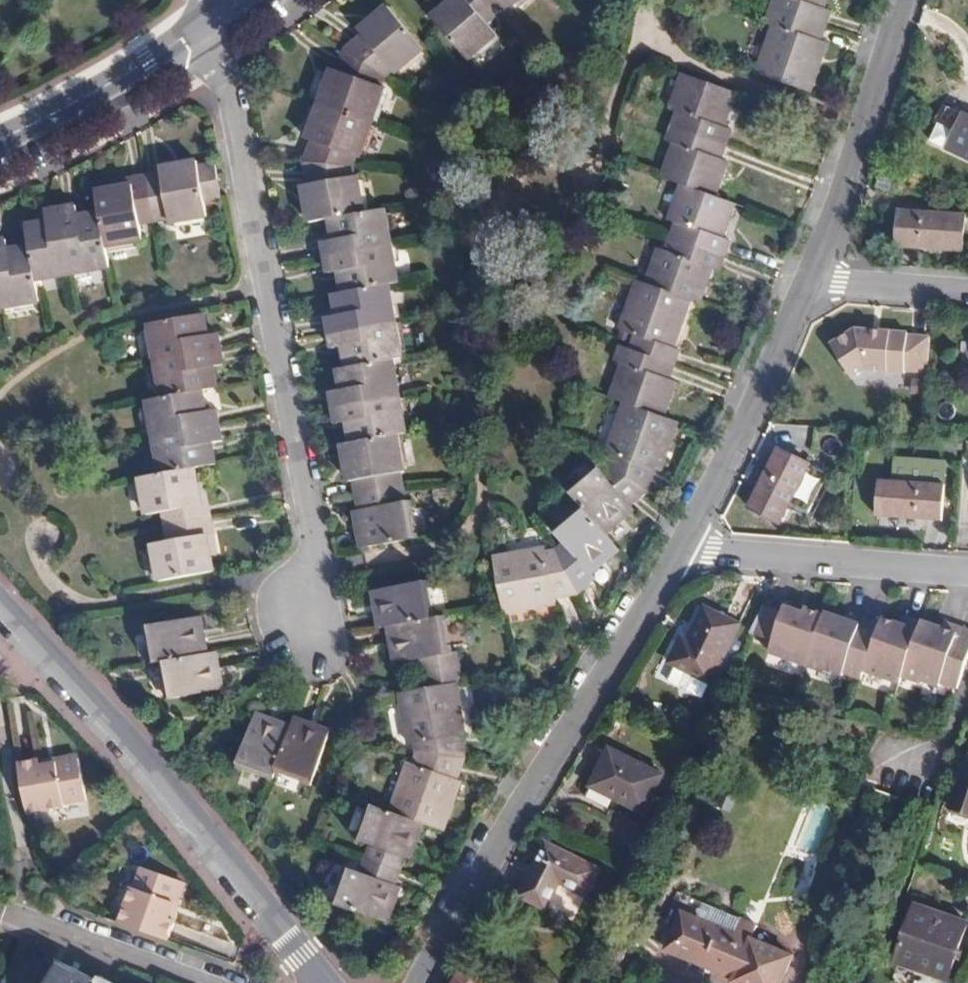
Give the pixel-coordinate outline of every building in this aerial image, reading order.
[(464,7),(438,30),(472,70),(499,48),(478,24),(489,15),(500,5),(509,15),(527,0),(458,0),(464,7)] [(774,14),(768,30),(772,31),(754,79),(806,97),(824,49),(814,46),(820,31),(825,17),(819,14),(824,0),(779,0),(774,14)] [(325,281),(336,279),(340,301),(333,302),(337,320),(325,322),(328,340),(331,356),(343,353),(347,374),(335,376),(339,397),(328,399),(331,415),(334,430),(345,428),(349,451),(339,453),(346,490),(351,489),(353,502),(356,517),(351,518),(354,533),(384,550),(412,545),(406,509),(400,509),(398,495),(395,481),(400,481),(394,443),(405,441),(398,402),(392,366),(402,364),(396,328),(389,291),(396,290),(390,253),(383,217),(360,222),(353,183),(339,186),(337,172),(342,154),(355,158),(366,124),(376,90),(368,87),(373,77),(383,69),(391,79),(419,56),(415,51),(383,13),(355,36),(360,42),(343,56),(334,74),(325,72),(314,108),(303,143),(310,145),(302,170),(305,192),(299,193),(306,231),(327,228),(330,248),(319,250),(322,266),(325,281)] [(634,287),(617,335),(634,341),(629,356),(623,353),(618,367),(621,368),(608,404),(623,410),(605,458),(611,461),(608,470),(598,478),(595,474),(567,496),(578,510),(550,532),(567,554),(558,561),(544,563),(543,559),(492,567),(502,620),(553,611),(552,603),(573,599),(592,585),(584,575),(612,553),(601,539),(630,517),(625,511),(644,497),(652,476),(657,478),(675,429),(659,423),(672,387),(664,384),(675,356),(668,353),(686,306),(694,308),(706,274),(714,277),(725,246),(718,243),(731,208),(714,202),(726,169),(719,166),(730,136),(720,132),(733,99),(682,81),(670,114),(684,119),(673,149),(676,151),(664,184),(679,189),(666,225),(679,230),(667,260),(655,255),(643,290),(634,287)] [(948,104),(931,150),(967,164),(967,112),(948,104)] [(0,316),(36,309),(33,297),(72,289),(106,282),(102,261),(138,253),(135,238),(154,234),(204,223),(201,207),(218,204),(212,171),(194,175),(193,168),(160,175),(161,183),(144,187),(126,191),(128,201),(92,209),(96,229),(76,233),(73,220),(60,223),(41,227),(44,239),(23,243),(25,253),(5,258),(2,246),(0,247),(0,316)] [(966,256),(967,210),(895,209),(895,253),(966,256)] [(159,407),(142,411),(149,447),(155,483),(145,485),(151,520),(162,519),(164,534),(167,551),(150,554),(156,589),(209,579),(205,552),(193,546),(205,527),(207,524),(204,511),(197,512),(191,476),(210,473),(206,451),(219,449),(217,434),(214,417),(201,419),(198,400),(214,397),(211,375),(220,373),(217,358),(215,342),(205,344),(201,320),(146,330),(153,370),(159,407)] [(842,395),(897,359),(879,331),(824,367),(842,395)] [(778,524),(813,464),(784,447),(749,507),(778,524)] [(942,525),(945,489),(880,484),(876,520),(942,525)] [(207,524),(205,527),(193,546),(205,552),(204,545),(210,544),(207,526),(207,524)] [(462,743),(452,691),(459,690),(454,660),(446,662),(439,625),(433,626),(426,590),(370,599),(377,636),(385,635),(392,671),(419,666),(424,696),(399,700),(409,753),(412,752),(414,763),(411,773),(404,770),(387,818),(368,812),(356,847),(370,852),(359,881),(346,877),(333,911),(386,929),(398,895),(391,893),(402,863),(407,866),(420,830),(442,837),(459,789),(453,787),(461,766),(457,744),(462,743)] [(714,690),(742,632),(704,613),(688,643),(685,641),(670,669),(714,690)] [(896,687),(915,638),(899,632),(879,625),(877,631),(844,620),(842,628),(822,622),(821,624),(800,618),(798,623),(781,617),(779,622),(767,618),(756,639),(771,645),(767,656),(808,670),(808,668),(843,679),(843,676),(861,682),(863,676),(896,687)] [(915,638),(919,628),(903,622),(899,632),(915,638)] [(152,673),(159,671),(166,707),(219,697),(212,661),(205,662),(198,624),(144,635),(152,673)] [(949,691),(967,636),(941,627),(938,634),(919,628),(915,638),(896,687),(900,688),(903,680),(939,693),(940,689),(949,691)] [(967,653),(967,636),(949,691),(954,693),(967,653)] [(288,734),(253,723),(237,774),(272,785),(275,777),(310,789),(327,738),(291,726),(288,734)] [(665,786),(610,758),(591,796),(646,823),(665,786)] [(38,765),(16,769),(25,818),(64,812),(63,808),(84,804),(77,764),(39,771),(38,765)] [(966,764),(953,802),(967,807),(967,765),(966,764)] [(588,905),(601,881),(551,854),(523,905),(549,919),(564,891),(588,905)] [(131,887),(127,886),(113,922),(161,940),(169,920),(163,917),(176,882),(138,867),(131,887)] [(967,930),(967,918),(922,900),(900,955),(950,975),(967,930)] [(754,936),(738,929),(732,944),(683,923),(668,961),(719,982),(735,982),(749,948),(754,936)] [(735,982),(784,982),(791,966),(749,948),(735,982)] [(67,970),(60,982),(91,982),(67,970)]
